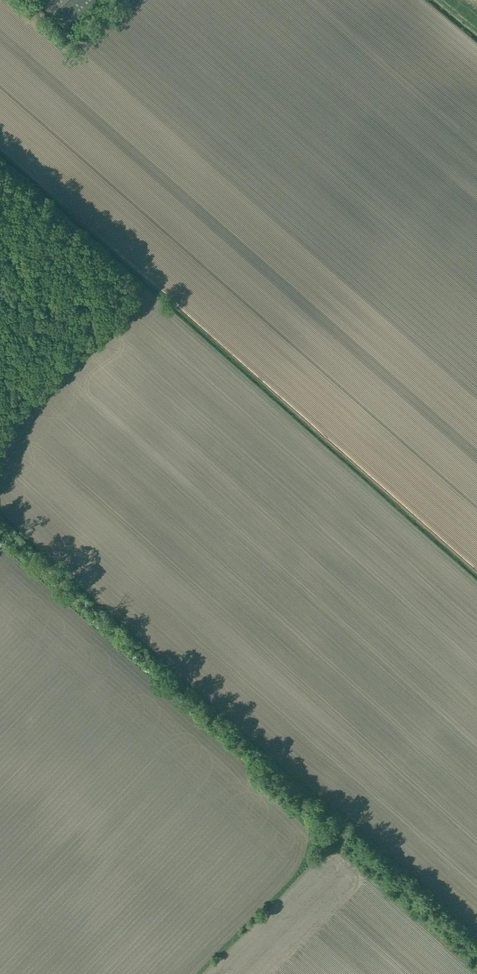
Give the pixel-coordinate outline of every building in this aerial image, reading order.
[(66,29),(97,0),(40,0),(66,29)]
